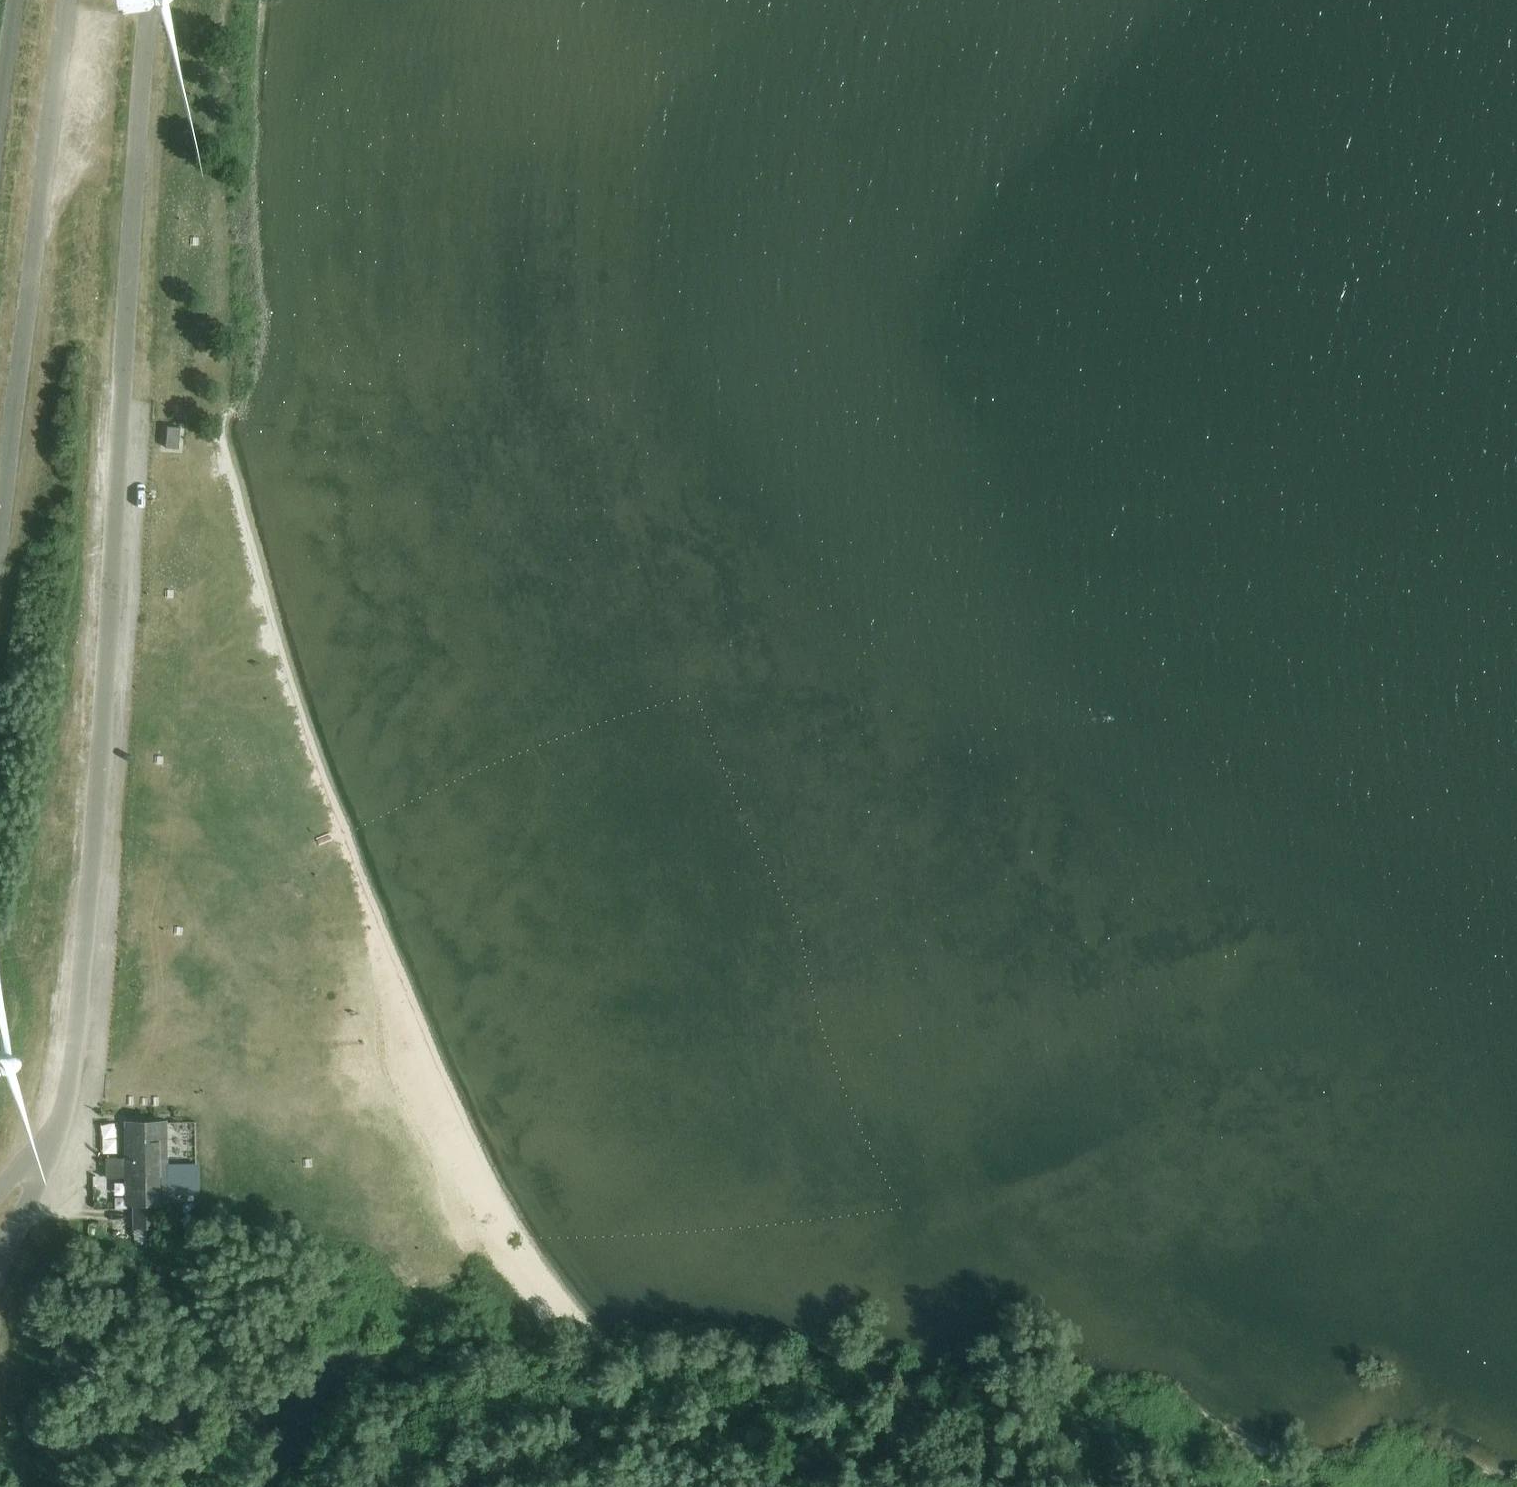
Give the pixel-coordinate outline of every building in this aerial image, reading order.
[(167,427),(165,448),(178,449),(180,428),(167,427)] [(128,1157),(106,1158),(106,1174),(119,1174),(119,1177),(128,1177),(128,1203),(135,1203),(135,1227),(169,1226),(167,1122),(127,1122),(128,1157)]
